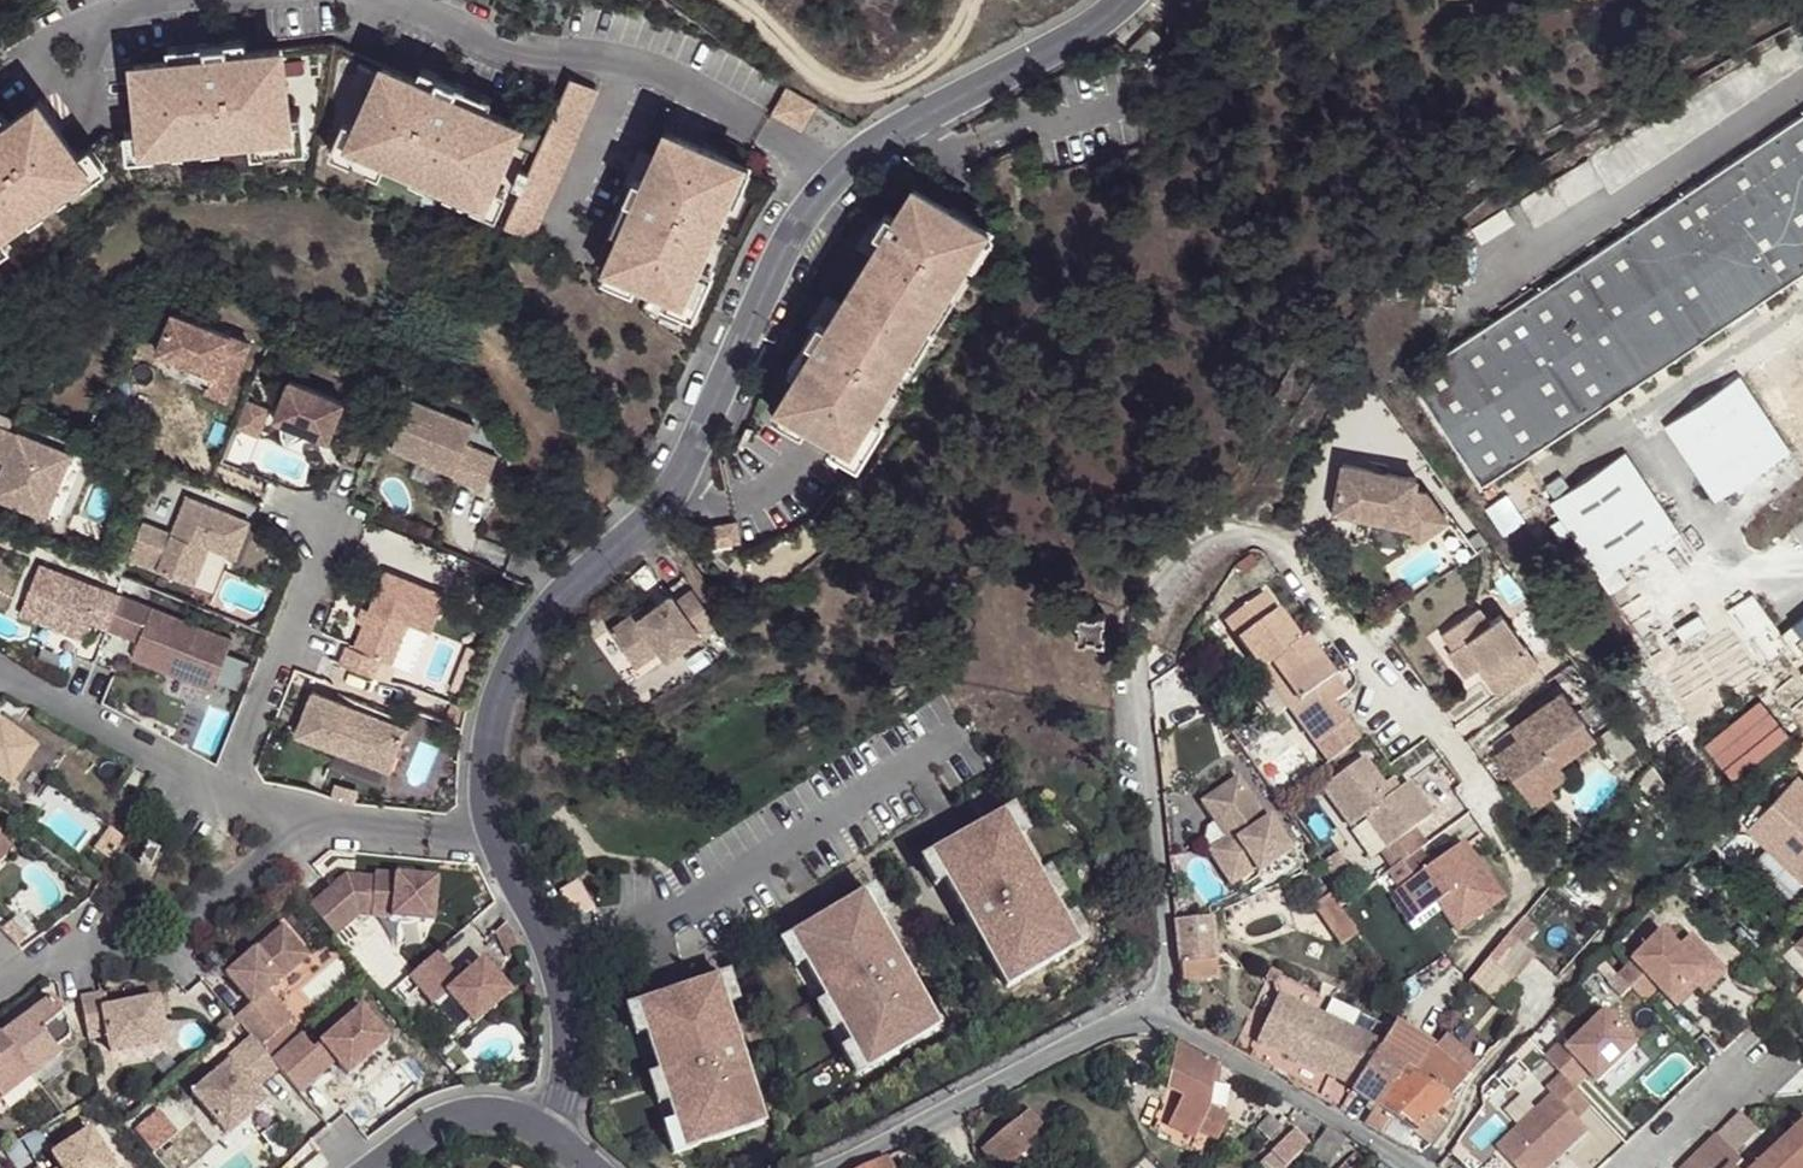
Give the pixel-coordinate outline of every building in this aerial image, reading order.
[(535,131),(454,95),(459,84),(423,69),(418,79),(336,43),(248,52),(247,41),(207,45),(208,57),(137,64),(144,129),(109,133),(79,155),(40,101),(0,130),(0,251),(120,163),(318,142),(495,220),(528,146),(535,131)] [(596,87),(572,77),(546,136),(539,151),(506,225),(530,236),(596,87)] [(786,88),(772,114),(803,131),(817,105),(786,88)] [(1802,281),(1802,124),(1410,383),(1483,494),(1802,281)] [(705,147),(668,130),(653,163),(644,158),(613,226),(623,230),(602,278),(691,318),(758,171),(729,158),(731,153),(707,142),(705,147)] [(539,151),(546,136),(535,131),(528,146),(539,151)] [(771,415),(858,468),(1000,236),(912,183),(894,213),(884,208),(864,242),(873,247),(836,308),(827,302),(789,366),(798,372),(771,415)] [(172,315),(157,354),(213,376),(207,393),(226,400),(233,384),(249,344),(172,315)] [(157,354),(150,370),(207,393),(213,376),(157,354)] [(289,378),(273,418),(327,439),(343,400),(289,378)] [(1742,381),(1666,432),(1717,507),(1792,456),(1742,381)] [(235,422),(259,433),(271,406),(248,395),(235,422)] [(474,424),(410,399),(390,449),(453,475),(452,477),(483,490),(497,456),(465,444),(474,424)] [(9,429),(0,425),(0,452),(9,429)] [(0,452),(0,461),(5,463),(18,433),(9,429),(0,452)] [(0,475),(0,501),(45,520),(72,455),(18,433),(5,463),(0,475)] [(1628,458),(1552,508),(1603,583),(1602,584),(1678,533),(1628,458)] [(1399,530),(1428,510),(1419,497),(1408,493),(1411,483),(1337,463),(1324,509),(1399,530)] [(250,520),(188,496),(173,533),(166,551),(155,546),(162,529),(144,521),(129,558),(194,584),(209,545),(236,556),(250,520)] [(1439,527),(1428,510),(1399,530),(1411,547),(1439,527)] [(736,522),(708,528),(712,548),(740,543),(736,522)] [(162,529),(155,546),(166,551),(173,533),(162,529)] [(348,645),(341,662),(374,676),(381,660),(391,664),(408,621),(432,631),(447,594),(386,570),(370,610),(365,623),(355,647),(348,645)] [(635,611),(610,629),(628,656),(647,660),(661,650),(667,659),(717,624),(692,588),(675,600),(672,595),(649,611),(639,618),(635,611)] [(1262,662),(1275,680),(1312,652),(1300,634),(1295,637),(1259,588),(1220,616),(1256,667),(1262,662)] [(233,638),(121,594),(108,628),(139,641),(132,657),(213,689),(233,638)] [(363,607),(357,620),(365,623),(370,610),(363,607)] [(1460,642),(1451,648),(1446,650),(1463,675),(1483,662),(1489,673),(1484,677),(1496,696),(1536,667),(1500,615),(1488,623),(1478,608),(1450,627),(1460,642)] [(1440,633),(1451,648),(1460,642),(1450,627),(1440,633)] [(1310,743),(1342,720),(1328,699),(1339,691),(1312,652),(1275,680),(1288,699),(1282,704),(1310,743)] [(1256,667),(1268,685),(1275,680),(1262,662),(1256,667)] [(165,673),(157,691),(196,707),(203,689),(165,673)] [(1275,680),(1268,685),(1282,704),(1288,699),(1275,680)] [(312,691),(295,734),(335,750),(388,771),(405,727),(312,691)] [(1516,739),(1493,754),(1516,789),(1536,777),(1544,788),(1546,787),(1550,794),(1567,782),(1563,776),(1600,751),(1562,694),(1523,720),(1530,731),(1516,739)] [(1730,779),(1790,732),(1760,696),(1701,743),(1730,779)] [(1342,720),(1310,743),(1322,760),(1355,737),(1342,720)] [(1523,720),(1509,729),(1516,739),(1530,731),(1523,720)] [(11,785),(38,748),(0,721),(0,777),(11,785)] [(335,750),(328,767),(382,788),(388,771),(335,750)] [(1364,751),(1322,781),(1350,821),(1365,811),(1388,842),(1380,847),(1394,866),(1416,850),(1423,846),(1409,827),(1433,811),(1409,777),(1401,784),(1391,790),(1383,779),(1364,751)] [(1663,789),(1647,767),(1633,784),(1653,801),(1663,789)] [(1232,772),(1202,794),(1216,813),(1221,810),(1236,829),(1222,840),(1225,845),(1209,856),(1226,880),(1251,862),(1254,867),(1286,845),(1263,812),(1261,813),(1232,772)] [(1383,779),(1391,790),(1401,784),(1393,772),(1383,779)] [(1802,880),(1802,779),(1797,773),(1746,825),(1802,880)] [(1516,789),(1528,808),(1550,794),(1546,787),(1544,788),(1536,777),(1516,789)] [(1216,813),(1202,794),(1196,798),(1221,835),(1203,849),(1209,856),(1225,845),(1222,840),(1236,829),(1221,810),(1216,813)] [(1009,811),(978,829),(984,840),(1006,827),(1015,840),(1023,835),(1009,811)] [(978,829),(919,865),(933,888),(943,883),(1006,988),(1067,952),(1053,930),(1073,918),(1060,897),(1052,901),(1045,891),(1035,897),(1029,885),(1047,874),(1023,835),(1015,840),(1006,827),(984,840),(978,829)] [(13,850),(0,838),(0,863),(13,850)] [(1416,850),(1394,866),(1389,870),(1400,886),(1395,890),(1415,918),(1437,902),(1481,871),(1462,843),(1427,867),(1416,850)] [(157,852),(147,849),(141,862),(150,867),(157,852)] [(1502,899),(1481,871),(1437,902),(1457,931),(1502,899)] [(346,875),(310,906),(334,935),(357,915),(432,922),(436,879),(375,873),(375,878),(346,875)] [(1047,874),(1029,885),(1035,897),(1045,891),(1052,901),(1060,897),(1047,874)] [(1326,895),(1323,890),(1306,902),(1332,942),(1349,929),(1326,895)] [(870,894),(811,930),(818,940),(795,954),(803,967),(795,972),(818,1012),(836,1001),(843,1012),(834,1018),(840,1029),(832,1034),(844,1055),(864,1043),(877,1066),(938,1030),(874,924),(884,918),(870,894)] [(1073,918),(1053,930),(1067,952),(1086,940),(1073,918)] [(1211,919),(1178,922),(1184,966),(1185,980),(1218,975),(1216,961),(1211,919)] [(1535,932),(1523,922),(1506,941),(1519,951),(1535,932)] [(251,1003),(234,1017),(239,1023),(252,1037),(260,1047),(292,1020),(267,991),(309,955),(283,925),(226,974),(251,1003)] [(1672,926),(1665,932),(1704,972),(1694,980),(1707,993),(1729,972),(1694,935),(1687,941),(1672,926)] [(811,930),(780,948),(795,972),(803,967),(795,954),(818,940),(811,930)] [(1665,932),(1622,974),(1647,1000),(1660,987),(1673,1000),(1694,980),(1704,972),(1665,932)] [(1794,945),(1802,953),(1802,936),(1794,945)] [(1506,941),(1470,987),(1483,998),(1500,976),(1512,984),(1531,960),(1519,951),(1506,941)] [(437,952),(410,976),(427,997),(455,973),(437,952)] [(461,979),(447,991),(475,1023),(511,991),(484,960),(461,979)] [(455,973),(427,997),(433,1004),(447,991),(461,979),(455,973)] [(726,977),(716,980),(724,1004),(734,1001),(726,977)] [(645,1030),(635,1033),(650,1077),(670,1071),(674,1083),(663,1087),(667,1098),(657,1101),(665,1125),(686,1118),(694,1144),(762,1121),(724,1004),(716,980),(662,997),(665,1009),(641,1017),(645,1030)] [(1289,987),(1285,998),(1297,1004),(1302,993),(1289,987)] [(100,994),(81,997),(89,1039),(107,1035),(110,1051),(166,1040),(162,1019),(158,999),(157,998),(103,1009),(100,994)] [(1353,1088),(1380,1045),(1352,1031),(1321,1016),(1297,1004),(1285,998),(1281,996),(1257,1040),(1353,1088)] [(168,997),(158,999),(162,1019),(172,1018),(168,997)] [(662,997),(627,1008),(635,1033),(645,1030),(641,1017),(665,1009),(662,997)] [(1321,1016),(1352,1031),(1361,1014),(1330,998),(1321,1016)] [(0,1037),(31,1076),(58,1054),(41,1032),(63,1015),(50,999),(42,1004),(0,1037)] [(836,1001),(818,1012),(832,1034),(840,1029),(834,1018),(843,1012),(836,1001)] [(362,1008),(321,1043),(349,1076),(390,1040),(362,1008)] [(1547,1056),(1564,1073),(1576,1087),(1592,1072),(1600,1080),(1639,1043),(1607,1011),(1569,1048),(1563,1042),(1547,1056)] [(232,1014),(214,1030),(222,1039),(239,1023),(234,1017),(232,1014)] [(1353,1088),(1351,1092),(1372,1106),(1397,1068),(1404,1071),(1424,1041),(1393,1021),(1380,1045),(1353,1088)] [(1434,1025),(1424,1041),(1468,1078),(1480,1064),(1434,1025)] [(31,1076),(0,1037),(0,1099),(1,1099),(31,1076)] [(260,1047),(252,1037),(228,1058),(231,1060),(192,1094),(227,1133),(265,1101),(255,1089),(279,1069),(272,1061),(260,1047)] [(1208,1105),(1213,1057),(1177,1041),(1166,1085),(1182,1093),(1171,1117),(1197,1129),(1216,1138),(1227,1114),(1208,1105)] [(1468,1078),(1424,1041),(1404,1071),(1397,1068),(1372,1106),(1362,1121),(1383,1132),(1392,1119),(1414,1133),(1434,1113),(1468,1078)] [(864,1043),(844,1055),(858,1078),(877,1066),(864,1043)] [(1121,1055),(1126,1067),(1137,1062),(1131,1051),(1121,1055)] [(1120,1071),(1126,1067),(1121,1055),(1113,1060),(1120,1071)] [(670,1071),(650,1077),(657,1101),(667,1098),(663,1087),(674,1083),(670,1071)] [(1500,1146),(1521,1167),(1549,1167),(1560,1158),(1554,1150),(1561,1145),(1567,1151),(1590,1128),(1579,1116),(1593,1103),(1576,1087),(1564,1073),(1550,1086),(1556,1092),(1500,1146)] [(982,1147),(998,1167),(1001,1167),(1050,1133),(1033,1110),(982,1147)] [(1434,1113),(1414,1133),(1428,1143),(1444,1122),(1434,1113)] [(1741,1113),(1719,1134),(1739,1154),(1761,1133),(1741,1113)] [(1197,1129),(1171,1117),(1168,1125),(1193,1137),(1197,1129)] [(686,1118),(665,1125),(673,1150),(694,1144),(686,1118)] [(1348,1139),(1329,1126),(1308,1145),(1307,1147),(1322,1164),(1348,1139)] [(1280,1167),(1283,1167),(1307,1147),(1308,1145),(1291,1128),(1266,1153),(1280,1167)] [(1759,1167),(1802,1167),(1802,1129),(1793,1138),(1769,1159),(1759,1167)] [(59,1167),(115,1167),(116,1167),(90,1130),(53,1154),(61,1167),(59,1167)] [(1765,1153),(1769,1159),(1793,1138),(1788,1133),(1765,1153)] [(1684,1167),(1739,1167),(1738,1167),(1745,1161),(1739,1154),(1719,1134),(1684,1167)] [(1554,1150),(1560,1158),(1567,1151),(1561,1145),(1554,1150)] [(855,1167),(890,1167),(884,1154),(855,1167)]
